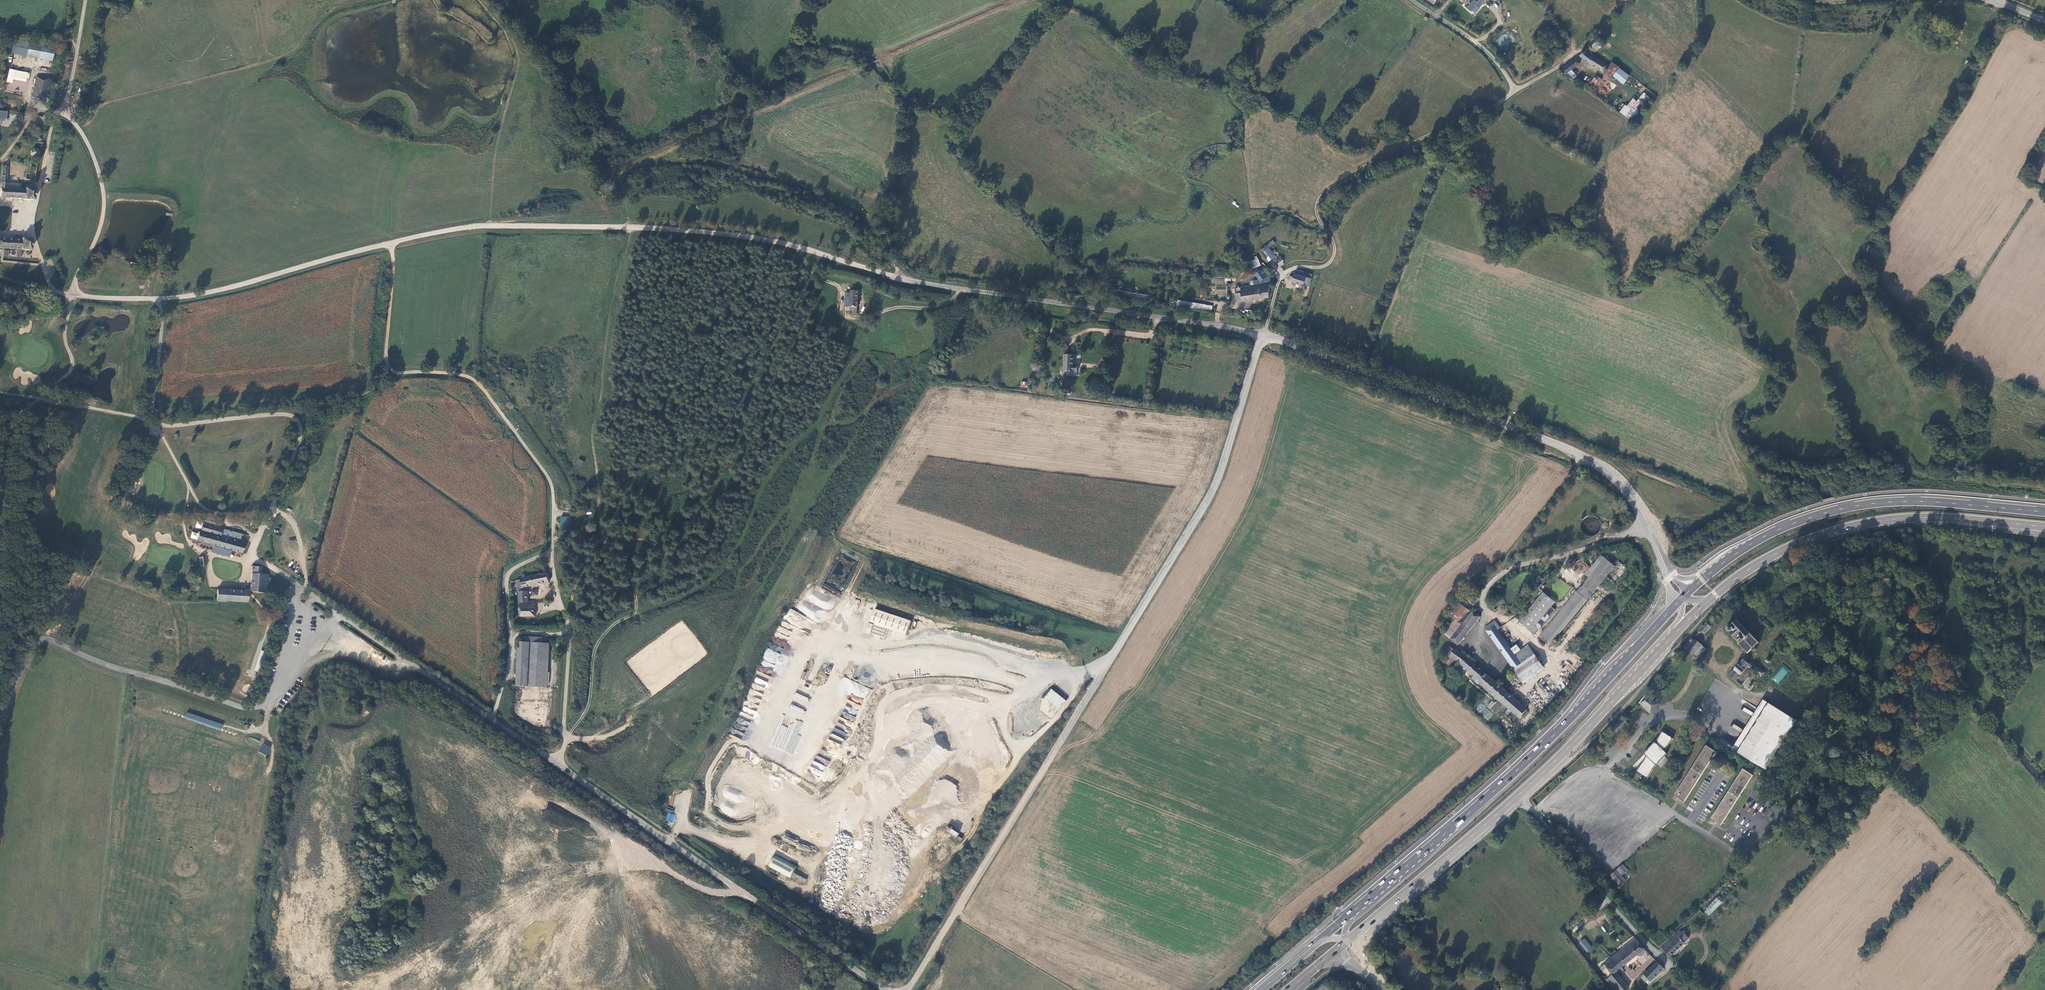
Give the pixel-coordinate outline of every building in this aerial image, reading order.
[(1467,2),(1465,4),(1472,10),(1478,3),(1479,4),(1480,2),(1481,4),(1485,0),(1465,0),(1467,2)] [(1604,44),(1600,39),(1587,50),(1580,56),(1591,63),(1595,57),(1592,55),(1604,44)] [(53,50),(23,45),(21,57),(51,63),(53,50)] [(1607,65),(1595,57),(1591,63),(1603,72),(1607,65)] [(1576,59),(1557,73),(1561,78),(1565,76),(1579,64),(1576,59)] [(1614,75),(1620,68),(1613,62),(1609,67),(1605,72),(1612,77),(1614,75)] [(12,83),(13,79),(27,82),(29,73),(9,68),(6,82),(12,83)] [(1630,76),(1620,68),(1614,75),(1624,84),(1630,76)] [(36,78),(31,99),(43,102),(48,82),(36,78)] [(1652,99),(1644,93),(1626,115),(1634,122),(1652,99)] [(1,168),(0,181),(0,199),(23,200),(24,202),(33,202),(35,187),(25,186),(24,191),(20,191),(20,186),(6,184),(6,168),(1,168)] [(0,240),(0,250),(29,253),(30,241),(20,241),(0,240)] [(1268,249),(1265,251),(1271,261),(1275,259),(1268,249)] [(1279,268),(1285,265),(1282,262),(1283,261),(1281,257),(1275,260),(1279,268)] [(1312,276),(1304,274),(1303,277),(1294,275),(1293,277),(1289,276),(1287,281),(1292,282),(1291,283),(1308,288),(1312,276)] [(1236,303),(1268,298),(1269,284),(1262,285),(1251,287),(1234,289),(1236,303)] [(859,292),(847,292),(846,314),(850,314),(850,312),(853,312),(853,314),(857,315),(859,292)] [(1211,312),(1212,306),(1178,300),(1176,306),(1211,312)] [(1062,375),(1066,375),(1076,375),(1077,369),(1074,369),(1073,359),(1062,358),(1062,375)] [(560,530),(571,530),(571,516),(560,516),(560,530)] [(199,533),(197,533),(195,541),(241,553),(244,541),(228,537),(229,533),(220,530),(221,528),(214,527),(215,523),(204,520),(203,524),(201,523),(199,533)] [(1591,580),(1540,634),(1550,643),(1554,639),(1555,640),(1559,635),(1558,634),(1619,572),(1605,558),(1588,576),(1591,580)] [(260,568),(251,567),(248,592),(265,594),(267,575),(260,574),(260,568)] [(521,589),(547,582),(545,574),(519,580),(519,581),(514,583),(516,589),(520,588),(521,589)] [(247,592),(216,590),(215,601),(224,602),(224,601),(245,603),(247,592)] [(520,617),(535,617),(533,601),(527,602),(526,593),(518,593),(520,617)] [(1547,595),(1520,623),(1533,635),(1538,630),(1536,628),(1558,605),(1547,595)] [(1443,635),(1451,641),(1462,626),(1460,625),(1470,613),(1459,605),(1450,617),(1454,620),(1443,635)] [(912,621),(876,608),(871,623),(875,624),(872,633),(883,637),(886,628),(907,635),(912,621)] [(1473,612),(1451,641),(1457,646),(1480,618),(1473,612)] [(1758,644),(1738,621),(1732,626),(1729,627),(1727,628),(1728,630),(1730,631),(1729,632),(1737,641),(1738,641),(1740,643),(1739,644),(1748,654),(1758,644)] [(1500,630),(1494,622),(1484,630),(1502,658),(1511,652),(1497,632),(1500,630)] [(1711,628),(1706,624),(1700,631),(1705,635),(1711,628)] [(521,637),(521,650),(542,651),(542,638),(521,637)] [(1693,639),(1684,648),(1693,657),(1692,658),(1696,662),(1706,650),(1695,640),(1693,639)] [(1521,665),(1533,656),(1525,645),(1513,653),(1521,665)] [(1521,717),(1528,709),(1456,648),(1451,654),(1457,659),(1453,665),(1459,669),(1463,664),(1477,675),(1474,679),(1480,684),(1480,683),(1521,717)] [(257,649),(250,670),(255,671),(261,651),(257,649)] [(541,687),(542,651),(521,650),(518,650),(517,686),(541,687)] [(1512,671),(1521,665),(1513,653),(1511,652),(1502,658),(1512,671)] [(1512,671),(1521,683),(1542,669),(1533,656),(1521,665),(1512,671)] [(1750,665),(1744,661),(1740,665),(1739,665),(1735,670),(1736,671),(1731,676),(1743,687),(1756,672),(1762,678),(1766,673),(1752,662),(1750,665)] [(1772,679),(1778,684),(1788,672),(1782,666),(1772,679)] [(754,719),(769,675),(757,671),(753,683),(752,682),(741,715),(754,719)] [(1067,701),(1052,689),(1045,698),(1054,705),(1052,707),(1058,712),(1067,701)] [(1648,693),(1639,705),(1650,714),(1659,704),(1648,693)] [(1749,751),(1774,711),(1764,704),(1739,744),(1749,751)] [(1481,713),(1488,719),(1492,714),(1486,708),(1481,713)] [(185,719),(221,730),(223,723),(187,713),(185,719)] [(1624,719),(1612,729),(1617,735),(1628,725),(1624,719)] [(831,739),(840,744),(842,740),(843,740),(846,734),(836,729),(831,739)] [(775,732),(770,746),(792,754),(798,738),(792,736),(791,737),(775,732)] [(1663,733),(1638,772),(1647,779),(1673,739),(1663,733)] [(259,752),(267,756),(271,747),(263,743),(259,752)] [(1707,747),(1675,796),(1685,802),(1716,753),(1707,747)] [(819,749),(811,766),(823,772),(829,760),(823,757),(826,752),(819,749)] [(1753,776),(1743,770),(1711,819),(1721,826),(1753,776)] [(1631,810),(1626,815),(1630,820),(1635,814),(1631,810)] [(674,823),(676,815),(668,812),(666,820),(674,823)] [(1593,840),(1607,828),(1603,822),(1588,834),(1593,840)] [(1645,822),(1640,827),(1644,831),(1649,826),(1645,822)] [(1613,832),(1618,838),(1622,834),(1627,839),(1632,836),(1622,824),(1613,832)] [(946,831),(956,838),(959,833),(949,826),(946,831)] [(1661,839),(1665,835),(1659,830),(1655,834),(1661,839)] [(1592,844),(1585,836),(1579,842),(1585,849),(1592,844)] [(1609,855),(1616,849),(1610,844),(1613,841),(1608,836),(1599,845),(1609,855)] [(1617,847),(1622,844),(1619,838),(1613,841),(1617,847)] [(1634,852),(1644,844),(1639,838),(1629,847),(1634,852)] [(1592,848),(1586,853),(1592,860),(1598,855),(1592,848)] [(1606,866),(1611,872),(1627,858),(1623,852),(1606,866)] [(797,866),(775,854),(769,866),(791,878),(797,866)] [(1612,875),(1622,886),(1627,883),(1622,877),(1628,871),(1623,866),(1612,875)] [(1722,903),(1717,897),(1708,906),(1711,909),(1714,911),(1722,903)] [(1676,933),(1661,946),(1665,951),(1671,957),(1685,943),(1689,939),(1683,932),(1683,933),(1679,936),(1676,933)] [(1587,952),(1592,948),(1584,938),(1579,942),(1587,952)] [(1638,939),(1636,941),(1614,957),(1617,962),(1608,969),(1613,975),(1616,973),(1646,950),(1638,939)] [(1658,962),(1644,975),(1649,980),(1652,977),(1654,979),(1664,969),(1658,962)] [(1613,975),(1607,980),(1615,989),(1627,989),(1628,989),(1616,973),(1613,975)]
